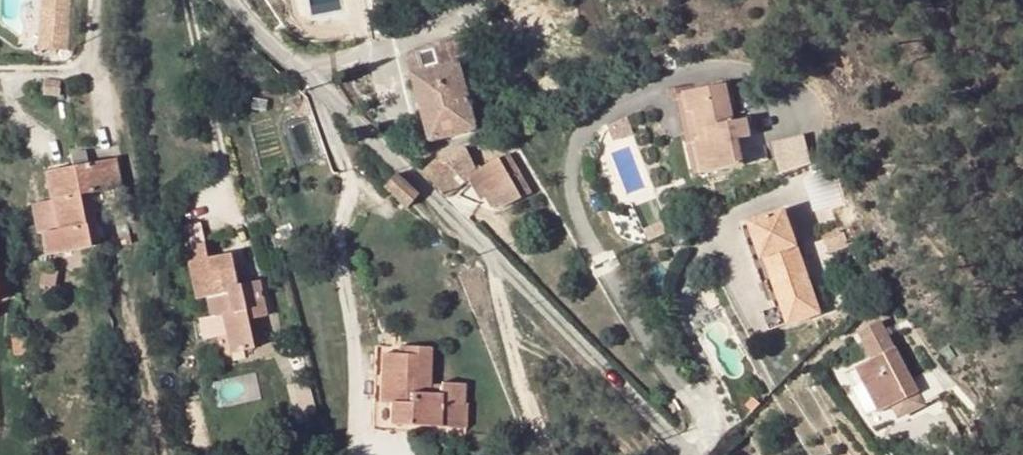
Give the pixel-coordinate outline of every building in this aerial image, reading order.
[(38,46),(64,46),(67,0),(40,0),(38,46)] [(406,56),(429,140),(474,127),(458,64),(468,61),(464,40),(406,56)] [(733,119),(725,83),(681,93),(686,113),(692,112),(696,131),(709,128),(712,142),(699,145),(693,146),(700,173),(743,164),(737,139),(748,136),(743,117),(733,119)] [(696,131),(699,145),(712,142),(709,128),(696,131)] [(774,142),(782,173),(814,164),(805,134),(774,142)] [(305,151),(312,166),(322,161),(316,147),(305,151)] [(475,170),(464,147),(438,155),(463,181),(468,176),(475,170)] [(70,153),(71,165),(86,162),(87,162),(84,150),(83,150),(70,153)] [(463,181),(438,155),(422,170),(447,196),(463,181)] [(114,157),(87,162),(86,162),(91,191),(119,185),(114,157)] [(498,158),(481,168),(497,196),(503,207),(527,193),(523,185),(516,189),(498,158)] [(78,193),(91,191),(86,162),(71,165),(45,170),(50,199),(52,200),(57,228),(42,232),(46,254),(89,245),(78,193)] [(475,170),(468,176),(484,203),(497,196),(481,168),(475,170)] [(415,192),(396,174),(388,182),(385,185),(404,204),(408,200),(415,192)] [(816,312),(782,210),(747,222),(759,259),(763,258),(780,305),(787,303),(792,320),(816,312)] [(187,245),(207,239),(202,223),(182,230),(187,245)] [(202,243),(183,247),(195,297),(204,295),(209,315),(220,313),(229,351),(251,347),(245,318),(264,313),(256,278),(236,283),(229,253),(205,258),(202,243)] [(787,303),(780,305),(786,322),(792,320),(787,303)] [(938,395),(925,370),(909,378),(879,321),(857,332),(871,358),(855,367),(878,412),(890,406),(900,400),(905,410),(906,412),(938,395)] [(390,344),(376,344),(373,428),(415,429),(415,424),(466,426),(466,403),(463,403),(464,385),(442,383),(442,386),(429,386),(431,346),(410,345),(409,353),(402,353),(393,352),(393,344),(390,344)] [(24,352),(13,353),(15,381),(25,380),(24,352)] [(900,400),(890,406),(895,414),(905,410),(900,400)] [(316,433),(306,434),(309,449),(319,447),(316,433)]
